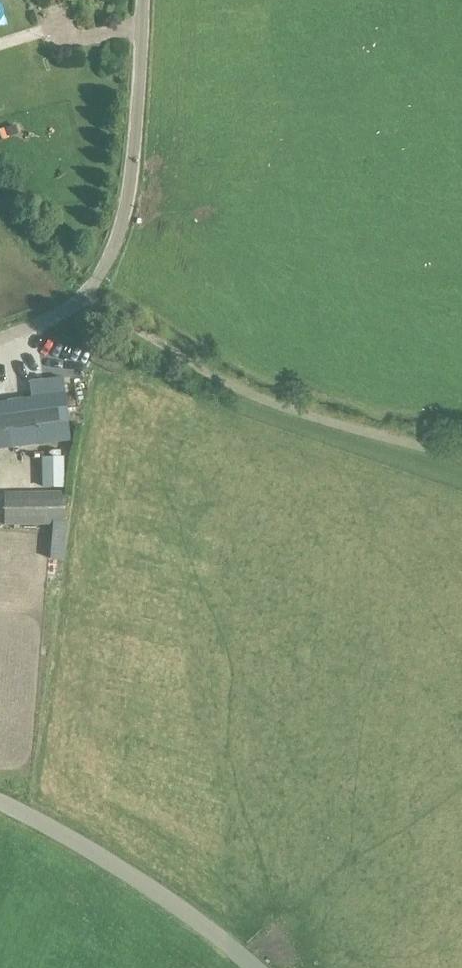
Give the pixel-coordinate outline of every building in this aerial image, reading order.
[(68,421),(62,378),(29,382),(31,397),(0,401),(0,430),(68,421)] [(44,434),(43,483),(72,484),(73,435),(44,434)] [(64,492),(5,493),(5,525),(64,525),(64,492)]
